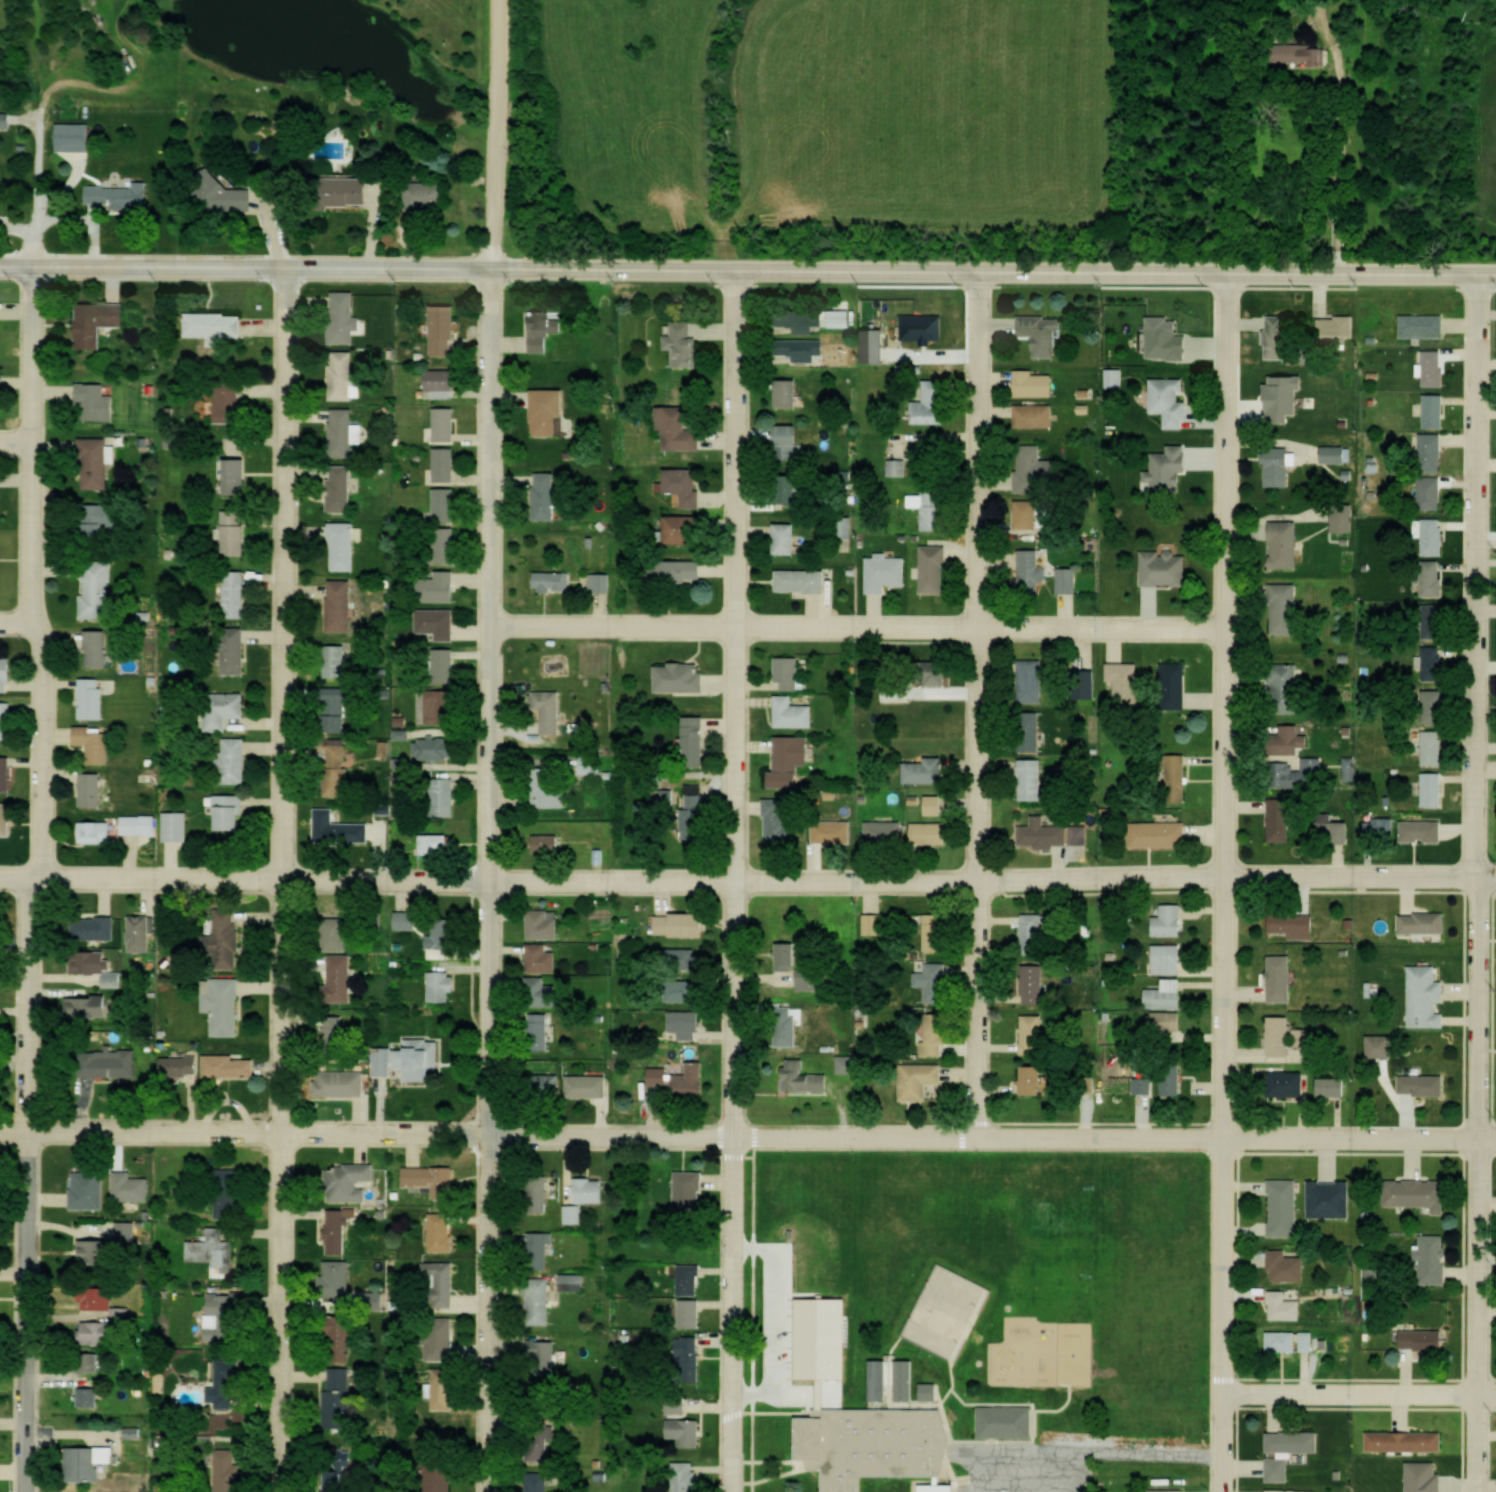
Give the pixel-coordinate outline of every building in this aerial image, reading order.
[(1273,64),(1319,64),(1319,43),(1273,43),(1273,64)] [(92,124),(61,124),(61,150),(92,150),(92,124)] [(370,203),(370,176),(329,176),(329,203),(370,203)] [(88,186),(88,208),(149,209),(149,181),(134,181),(134,186),(88,186)] [(408,211),(449,211),(449,181),(408,181),(408,211)] [(254,183),(202,183),(202,208),(253,209),(254,183)] [(335,291),(334,343),(354,344),(355,330),(361,330),(361,317),(356,317),(356,291),(335,291)] [(100,349),(100,326),(124,326),(124,302),(77,302),(77,348),(100,349)] [(457,304),(431,304),(431,354),(457,354),(457,304)] [(776,308),(775,331),(816,332),(817,325),(826,325),(827,309),(776,308)] [(551,352),(551,331),(564,331),(564,309),(531,309),(531,352),(551,352)] [(943,327),(943,309),(917,309),(917,327),(943,327)] [(242,314),(192,313),(192,338),(242,339),(242,314)] [(1269,358),(1288,358),(1288,313),(1269,313),(1269,358)] [(1403,335),(1446,335),(1446,313),(1403,313),(1403,335)] [(1058,314),(1020,314),(1020,334),(1035,334),(1035,355),(1058,355),(1058,314)] [(1355,335),(1355,315),(1320,315),(1320,335),(1355,335)] [(700,338),(694,338),(694,319),(674,319),(674,333),(666,333),(666,348),(674,348),(674,366),(700,365),(700,338)] [(826,338),(780,338),(780,360),(826,360),(826,338)] [(1445,349),(1424,349),(1424,385),(1445,385),(1445,349)] [(331,351),(331,400),(362,400),(362,374),(354,374),(354,351),(331,351)] [(1123,368),(1107,368),(1107,386),(1123,386),(1123,368)] [(456,369),(423,369),(423,396),(456,396),(456,369)] [(1055,397),(1055,369),(1017,369),(1017,397),(1055,397)] [(1188,376),(1153,376),(1153,412),(1167,412),(1167,428),(1188,428),(1188,376)] [(777,406),(799,406),(799,378),(777,378),(777,406)] [(945,422),(945,378),(926,378),(926,400),(913,400),(913,422),(945,422)] [(217,423),(242,422),(241,379),(216,380),(217,423)] [(115,395),(106,395),(106,383),(78,383),(78,403),(84,403),(84,420),(115,420),(115,395)] [(561,434),(561,387),(534,387),(534,434),(561,434)] [(1423,395),(1423,421),(1447,421),(1447,395),(1423,395)] [(1054,426),(1054,404),(1016,404),(1016,426),(1054,426)] [(661,405),(661,449),(702,449),(702,428),(689,428),(689,405),(661,405)] [(435,407),(435,439),(457,439),(457,407),(435,407)] [(331,408),(331,455),(353,455),(353,443),(361,443),(361,423),(353,423),(353,408),(331,408)] [(800,424),(779,424),(779,455),(800,455),(800,424)] [(1421,432),(1421,471),(1445,471),(1445,432),(1421,432)] [(79,438),(79,491),(108,491),(108,438),(79,438)] [(914,440),(915,476),(943,475),(942,439),(914,440)] [(1042,459),(1042,444),(1015,444),(1015,492),(1044,492),(1043,474),(1060,474),(1060,459),(1042,459)] [(1153,452),(1153,469),(1146,469),(1147,488),(1189,487),(1188,444),(1170,444),(1170,452),(1153,452)] [(1352,462),(1352,445),(1323,445),(1323,462),(1352,462)] [(435,480),(457,480),(457,447),(435,447),(435,480)] [(1293,480),(1293,448),(1269,448),(1269,480),(1293,480)] [(225,494),(247,494),(247,458),(225,458),(225,494)] [(906,459),(888,459),(888,475),(906,475),(906,459)] [(351,465),(329,465),(328,513),(351,513),(351,465)] [(682,507),(700,507),(700,468),(666,468),(666,493),(682,493),(682,507)] [(537,519),(558,519),(558,471),(537,471),(537,519)] [(797,473),(775,473),(775,504),(797,504),(797,473)] [(1420,508),(1443,508),(1443,476),(1420,476),(1420,508)] [(457,521),(457,487),(435,487),(435,521),(457,521)] [(944,530),(944,487),(922,487),(922,495),(907,495),(908,518),(922,518),(922,530),(944,530)] [(1015,500),(1015,528),(1039,528),(1039,500),(1015,500)] [(1354,532),(1354,503),(1333,503),(1333,532),(1354,532)] [(85,504),(85,532),(120,532),(120,504),(85,504)] [(246,510),(224,510),(224,556),(246,556),(246,510)] [(701,544),(701,515),(666,515),(666,544),(701,544)] [(1424,517),(1424,555),(1444,555),(1444,517),(1424,517)] [(1272,568),(1300,568),(1300,521),(1272,521),(1272,568)] [(354,522),(329,522),(329,570),(354,570),(354,522)] [(797,555),(797,523),(777,522),(776,554),(797,555)] [(456,527),(432,527),(432,562),(456,562),(456,527)] [(923,545),(923,593),(947,593),(947,546),(923,545)] [(1021,584),(1044,584),(1044,549),(1021,549),(1021,584)] [(1187,585),(1187,550),(1143,550),(1143,585),(1187,585)] [(907,556),(869,556),(869,590),(907,590),(907,556)] [(81,618),(110,619),(110,560),(82,560),(81,618)] [(660,582),(703,582),(703,560),(660,560),(660,582)] [(1442,594),(1442,561),(1423,561),(1423,594),(1442,594)] [(1078,568),(1060,568),(1060,592),(1078,592),(1078,568)] [(826,569),(778,569),(778,591),(826,591),(826,569)] [(246,618),(246,570),(224,570),(224,618),(246,618)] [(436,578),(418,578),(418,601),(457,601),(457,570),(436,570),(436,578)] [(533,571),(533,591),(572,591),(572,571),(533,571)] [(589,591),(611,591),(611,573),(589,573),(589,591)] [(351,580),(328,580),(328,632),(351,632),(351,580)] [(1299,582),(1269,582),(1269,633),(1299,633),(1299,582)] [(1421,603),(1421,629),(1442,629),(1442,603),(1421,603)] [(456,609),(416,609),(416,633),(436,633),(436,640),(456,640),(456,609)] [(224,674),(246,674),(246,627),(224,627),(224,674)] [(86,662),(85,628),(107,628),(107,661),(86,662)] [(346,678),(346,645),(325,645),(325,678),(346,678)] [(1425,680),(1443,680),(1443,645),(1425,645),(1425,680)] [(455,649),(428,649),(428,684),(455,684),(455,649)] [(13,691),(13,657),(0,657),(0,691),(13,691)] [(800,657),(776,657),(776,689),(800,689),(800,657)] [(1020,658),(1020,701),(1043,701),(1043,658),(1020,658)] [(1162,708),(1187,708),(1187,662),(1162,662),(1162,708)] [(704,691),(704,663),(657,663),(657,691),(704,691)] [(1111,663),(1111,701),(1140,701),(1140,663),(1111,663)] [(1272,663),(1272,713),(1300,713),(1300,663),(1272,663)] [(81,719),(104,719),(104,678),(81,678),(81,719)] [(1443,688),(1421,688),(1421,720),(1443,720),(1443,688)] [(328,690),(328,732),(347,732),(347,690),(328,690)] [(419,724),(457,724),(457,690),(419,690),(419,724)] [(561,733),(561,691),(538,691),(538,733),(561,733)] [(227,731),(227,717),(246,717),(246,693),(207,693),(207,731),(227,731)] [(812,705),(793,705),(793,695),(775,695),(775,727),(812,727),(812,705)] [(10,736),(0,736),(0,701),(10,701),(10,736)] [(1039,751),(1039,710),(1019,710),(1019,751),(1039,751)] [(706,765),(706,716),(685,716),(685,765),(706,765)] [(1301,723),(1278,723),(1278,753),(1302,753),(1302,746),(1310,746),(1310,732),(1301,732),(1301,723)] [(89,744),(89,764),(110,764),(110,727),(76,727),(76,744),(89,744)] [(1444,764),(1444,729),(1424,729),(1424,764),(1444,764)] [(799,751),(809,751),(809,736),(774,736),(775,770),(771,770),(771,788),(799,788),(799,751)] [(246,738),(222,738),(222,784),(246,784),(246,738)] [(350,796),(350,738),(326,738),(326,796),(350,796)] [(455,759),(455,738),(414,738),(414,759),(455,759)] [(1167,801),(1187,801),(1187,753),(1167,753),(1167,801)] [(11,791),(11,756),(0,756),(0,791),(11,791)] [(925,761),(904,761),(904,783),(944,783),(944,756),(925,756),(925,761)] [(1303,757),(1303,769),(1289,769),(1289,759),(1277,759),(1277,787),(1324,786),(1324,757),(1303,757)] [(1042,799),(1042,758),(1019,758),(1019,799),(1042,799)] [(534,807),(566,807),(566,767),(534,767),(534,807)] [(1425,806),(1444,806),(1444,772),(1425,772),(1425,806)] [(101,773),(81,773),(81,807),(101,807),(101,773)] [(455,778),(429,778),(429,817),(455,817),(455,778)] [(687,833),(706,832),(705,785),(686,785),(687,833)] [(244,795),(216,795),(216,829),(244,829),(244,795)] [(946,795),(921,795),(921,813),(946,813),(946,795)] [(1292,796),(1272,796),(1272,840),(1292,840),(1292,796)] [(765,842),(795,842),(795,798),(765,798),(765,842)] [(10,836),(11,803),(0,802),(0,836),(10,836)] [(164,842),(163,811),(184,810),(184,842),(164,842)] [(1032,824),(1020,825),(1020,847),(1069,846),(1068,823),(1046,824),(1046,814),(1032,814),(1032,824)] [(122,835),(157,835),(157,815),(122,815),(122,835)] [(1365,841),(1398,841),(1398,817),(1365,817),(1365,841)] [(1445,840),(1445,819),(1404,819),(1404,840),(1445,840)] [(814,843),(852,843),(852,820),(814,820),(814,843)] [(899,843),(899,820),(866,820),(866,843),(899,843)] [(1354,843),(1354,820),(1324,820),(1324,843),(1354,843)] [(81,842),(111,842),(111,821),(81,821),(81,842)] [(916,843),(949,843),(949,821),(916,821),(916,843)] [(1188,846),(1188,821),(1131,821),(1131,846),(1188,846)] [(369,843),(369,823),(325,823),(325,843),(369,843)] [(421,834),(421,855),(451,855),(451,834),(421,834)] [(536,853),(561,853),(561,835),(536,835),(536,853)] [(1155,915),(1155,936),(1184,936),(1184,903),(1163,903),(1163,915),(1155,915)] [(559,938),(559,910),(529,910),(529,938),(559,938)] [(1272,910),(1271,931),(1316,932),(1317,911),(1272,910)] [(215,911),(215,968),(239,969),(239,911),(215,911)] [(396,929),(418,929),(418,912),(396,912),(396,929)] [(1446,912),(1402,912),(1402,932),(1446,932),(1446,912)] [(705,913),(674,913),(674,937),(705,937),(705,913)] [(1023,913),(1023,953),(1047,953),(1047,913),(1023,913)] [(880,935),(880,914),(863,914),(863,935),(880,935)] [(921,914),(921,950),(947,950),(947,914),(921,914)] [(150,915),(130,915),(130,951),(150,951),(150,915)] [(434,948),(455,948),(456,915),(435,915),(434,948)] [(73,916),(73,939),(115,939),(115,916),(73,916)] [(325,950),(347,950),(347,917),(325,917),(325,950)] [(797,942),(776,942),(776,968),(797,968),(797,942)] [(558,972),(558,951),(549,951),(549,944),(529,944),(529,972),(558,972)] [(1184,973),(1184,944),(1155,944),(1155,973),(1184,973)] [(665,970),(695,970),(695,948),(665,948),(665,970)] [(103,973),(103,986),(120,986),(120,972),(110,972),(110,951),(76,951),(76,973),(103,973)] [(352,1002),(352,955),(327,955),(327,1002),(352,1002)] [(1270,955),(1270,1002),(1293,1002),(1293,955),(1270,955)] [(924,1002),(948,1003),(948,962),(922,962),(921,970),(915,970),(915,991),(924,991),(924,1002)] [(1044,1004),(1044,965),(1023,965),(1023,1004),(1044,1004)] [(1410,1026),(1447,1027),(1447,1011),(1438,1011),(1439,1001),(1446,1001),(1446,981),(1439,981),(1439,965),(1411,965),(1410,1026)] [(455,992),(455,971),(430,971),(430,1003),(451,1003),(451,992),(455,992)] [(203,1012),(213,1012),(213,1036),(240,1036),(240,978),(203,978),(203,1012)] [(528,978),(528,1005),(555,1005),(555,978),(528,978)] [(1184,978),(1165,978),(1165,988),(1147,988),(1147,1009),(1184,1009),(1184,978)] [(701,980),(669,980),(669,1002),(701,1002),(701,980)] [(67,995),(67,1016),(109,1016),(109,995),(67,995)] [(671,1032),(680,1032),(680,1038),(700,1038),(700,1011),(671,1011),(671,1032)] [(797,1011),(776,1011),(776,1045),(797,1045),(797,1011)] [(1184,1012),(1154,1012),(1154,1032),(1184,1032),(1184,1012)] [(550,1013),(528,1013),(528,1050),(550,1050),(550,1013)] [(1023,1054),(1046,1054),(1046,1014),(1023,1014),(1023,1054)] [(345,1047),(345,1015),(324,1015),(324,1047),(345,1047)] [(1270,1056),(1292,1056),(1292,1016),(1270,1016),(1270,1056)] [(946,1056),(946,1026),(909,1026),(909,1056),(946,1056)] [(1296,1028),(1296,1046),(1311,1046),(1311,1028),(1296,1028)] [(1393,1057),(1393,1035),(1368,1035),(1368,1057),(1393,1057)] [(407,1081),(431,1081),(431,1068),(440,1068),(440,1038),(407,1038),(407,1050),(397,1050),(397,1067),(407,1067),(407,1081)] [(373,1073),(373,1044),(391,1044),(391,1073),(373,1073)] [(136,1050),(80,1050),(80,1077),(136,1077),(136,1050)] [(161,1076),(199,1076),(199,1056),(161,1056),(161,1076)] [(205,1078),(257,1078),(257,1056),(205,1056),(205,1078)] [(806,1058),(785,1059),(785,1090),(828,1090),(828,1074),(806,1074),(806,1058)] [(704,1061),(688,1061),(689,1074),(676,1074),(676,1097),(705,1097),(704,1061)] [(928,1101),(928,1084),(943,1084),(943,1064),(901,1063),(901,1100),(928,1101)] [(1185,1095),(1185,1063),(1166,1063),(1166,1095),(1185,1095)] [(1026,1066),(1026,1096),(1046,1096),(1046,1066),(1026,1066)] [(650,1086),(668,1086),(668,1067),(650,1067),(650,1086)] [(323,1096),(366,1096),(366,1071),(323,1071),(323,1096)] [(1306,1097),(1306,1071),(1269,1071),(1269,1097),(1306,1097)] [(559,1074),(534,1074),(534,1098),(559,1098),(559,1074)] [(608,1075),(567,1075),(567,1097),(608,1097),(608,1075)] [(1448,1075),(1401,1075),(1401,1096),(1448,1096),(1448,1075)] [(1151,1078),(1137,1078),(1137,1093),(1151,1093),(1151,1078)] [(1319,1096),(1349,1096),(1349,1078),(1319,1078),(1319,1096)] [(366,1182),(375,1182),(375,1164),(328,1164),(328,1201),(366,1201),(366,1182)] [(452,1167),(403,1167),(403,1195),(452,1195),(452,1167)] [(216,1169),(216,1219),(241,1219),(241,1169),(216,1169)] [(104,1209),(104,1170),(72,1170),(72,1209),(104,1209)] [(704,1211),(704,1171),(676,1171),(676,1211),(704,1211)] [(114,1201),(150,1201),(150,1172),(114,1172),(114,1201)] [(548,1214),(548,1177),(529,1177),(529,1214),(548,1214)] [(605,1179),(576,1179),(576,1203),(605,1203),(605,1179)] [(1297,1237),(1297,1179),(1269,1179),(1269,1237),(1297,1237)] [(1308,1217),(1351,1217),(1351,1180),(1308,1180),(1308,1217)] [(1383,1205),(1433,1205),(1433,1214),(1446,1214),(1446,1180),(1383,1180),(1383,1205)] [(581,1206),(565,1206),(565,1223),(581,1223),(581,1206)] [(357,1209),(329,1209),(329,1255),(346,1256),(346,1223),(357,1223),(357,1209)] [(454,1252),(454,1213),(430,1213),(430,1252),(454,1252)] [(189,1241),(188,1263),(214,1263),(214,1271),(235,1271),(235,1240),(226,1240),(226,1228),(208,1228),(208,1241),(189,1241)] [(529,1233),(529,1270),(551,1270),(551,1233),(529,1233)] [(1447,1284),(1447,1234),(1420,1234),(1420,1284),(1447,1284)] [(114,1240),(81,1240),(81,1267),(114,1267),(114,1240)] [(1305,1281),(1305,1255),(1288,1255),(1288,1250),(1270,1250),(1270,1281),(1305,1281)] [(328,1305),(349,1305),(349,1260),(328,1260),(328,1305)] [(454,1262),(424,1262),(424,1307),(454,1307),(454,1262)] [(700,1294),(700,1265),(679,1265),(679,1294),(700,1294)] [(528,1324),(551,1324),(551,1278),(528,1278),(528,1324)] [(1302,1319),(1302,1299),(1289,1299),(1289,1290),(1270,1290),(1270,1319),(1302,1319)] [(210,1292),(211,1335),(246,1335),(246,1292),(210,1292)] [(701,1299),(679,1299),(679,1328),(701,1328),(701,1299)] [(350,1360),(350,1315),(329,1315),(329,1360),(350,1360)] [(453,1317),(430,1317),(429,1360),(452,1360),(453,1317)] [(114,1345),(114,1321),(84,1321),(84,1345),(114,1345)] [(1445,1350),(1445,1329),(1402,1329),(1402,1350),(1445,1350)] [(1297,1350),(1297,1331),(1272,1331),(1272,1350),(1297,1350)] [(1313,1331),(1302,1331),(1302,1349),(1313,1349),(1313,1331)] [(682,1336),(682,1367),(700,1367),(700,1336),(682,1336)] [(556,1367),(556,1340),(528,1340),(528,1367),(556,1367)] [(242,1359),(217,1359),(217,1386),(209,1386),(209,1400),(217,1400),(217,1407),(243,1407),(242,1359)] [(915,1360),(870,1359),(870,1400),(914,1401),(915,1360)] [(328,1390),(324,1390),(324,1427),(351,1427),(351,1367),(328,1367),(328,1390)] [(454,1368),(432,1368),(432,1409),(454,1409),(454,1368)] [(940,1400),(940,1382),(921,1382),(921,1400),(940,1400)] [(80,1387),(80,1407),(99,1407),(99,1387),(80,1387)] [(977,1404),(1032,1403),(1032,1435),(978,1436),(977,1404)] [(813,1407),(813,1416),(801,1416),(800,1459),(807,1459),(807,1471),(823,1471),(822,1491),(863,1491),(863,1476),(935,1477),(935,1483),(917,1483),(917,1491),(956,1491),(957,1484),(947,1484),(948,1409),(813,1407)] [(700,1419),(677,1419),(677,1447),(700,1447),(700,1419)] [(1320,1431),(1268,1431),(1268,1453),(1320,1453),(1320,1431)] [(1444,1432),(1368,1432),(1368,1451),(1444,1451),(1444,1432)] [(114,1463),(114,1447),(67,1447),(67,1481),(102,1481),(102,1463),(114,1463)] [(238,1449),(215,1449),(215,1491),(238,1491),(238,1449)] [(352,1452),(329,1450),(324,1489),(347,1491),(352,1452)] [(1267,1482),(1289,1482),(1289,1457),(1267,1457),(1267,1482)] [(451,1461),(424,1461),(424,1491),(451,1491),(451,1461)] [(697,1462),(673,1461),(673,1491),(697,1491),(697,1462)] [(1442,1461),(1408,1461),(1408,1491),(1442,1491),(1442,1461)] [(525,1471),(525,1491),(547,1491),(547,1471),(525,1471)]
